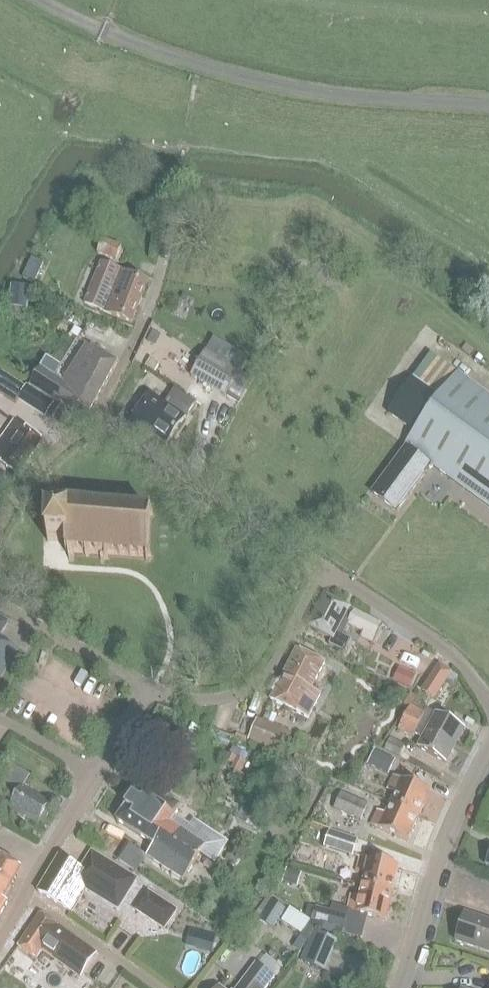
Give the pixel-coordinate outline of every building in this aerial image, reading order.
[(122,248),(103,241),(98,255),(116,262),(122,248)] [(44,263),(32,258),(23,278),(35,284),(44,263)] [(86,304),(132,323),(149,281),(103,262),(86,304)] [(9,308),(28,310),(31,288),(11,286),(9,308)] [(83,333),(75,328),(71,335),(79,339),(83,333)] [(32,385),(86,419),(118,362),(88,345),(65,383),(42,369),(32,385)] [(242,373),(207,352),(191,377),(226,398),(242,373)] [(373,493),(398,512),(433,466),(488,508),(488,397),(461,376),(431,354),(413,379),(389,414),(415,434),(373,493)] [(151,359),(145,367),(155,373),(160,365),(151,359)] [(26,388),(1,373),(0,375),(0,394),(17,404),(18,401),(26,388)] [(18,401),(46,419),(56,403),(28,386),(26,388),(18,401)] [(186,419),(151,393),(129,423),(147,436),(150,433),(167,445),(186,419)] [(20,477),(45,443),(15,422),(9,430),(10,431),(6,436),(5,435),(0,443),(0,463),(20,477)] [(149,561),(149,558),(152,558),(154,515),(151,515),(151,511),(88,507),(88,500),(78,499),(78,508),(75,508),(75,506),(71,506),(71,507),(68,507),(68,512),(51,512),(51,519),(49,519),(49,545),(63,545),(67,545),(67,553),(70,553),(69,556),(149,561)] [(384,626),(326,596),(309,628),(333,640),(330,645),(346,653),(352,641),(344,636),(349,626),(364,633),(361,637),(374,644),(384,626)] [(0,617),(0,636),(9,622),(0,617)] [(19,649),(0,637),(0,680),(19,649)] [(325,664),(298,650),(272,701),(309,719),(321,695),(312,690),(325,664)] [(410,689),(416,677),(404,671),(403,674),(398,684),(410,689)] [(435,674),(423,692),(435,699),(446,681),(435,674)] [(419,699),(411,695),(400,713),(406,717),(411,708),(413,709),(419,699)] [(433,723),(424,719),(426,716),(413,709),(411,708),(406,717),(405,719),(455,746),(465,729),(438,714),(433,723)] [(446,763),(455,746),(405,719),(399,730),(414,738),(416,735),(424,739),(419,749),(446,763)] [(293,734),(258,720),(249,742),(284,757),(293,734)] [(406,746),(391,739),(385,751),(400,758),(406,746)] [(398,762),(378,752),(370,770),(389,779),(398,762)] [(232,769),(241,774),(247,763),(229,754),(226,760),(234,765),(232,769)] [(43,826),(49,815),(46,813),(51,805),(24,789),(31,777),(4,761),(0,767),(0,787),(18,798),(10,811),(25,821),(27,818),(39,826),(40,824),(43,826)] [(419,817),(431,792),(395,776),(388,790),(396,794),(391,804),(419,817)] [(181,808),(143,783),(117,821),(155,846),(148,857),(184,881),(206,847),(171,824),(181,808)] [(438,821),(449,797),(436,791),(426,815),(438,821)] [(370,806),(341,794),(334,810),(362,823),(370,806)] [(408,842),(419,817),(391,804),(387,815),(379,811),(372,826),(408,842)] [(325,847),(353,857),(359,841),(330,831),(325,847)] [(138,880),(93,852),(83,870),(61,856),(39,892),(72,913),(87,889),(119,910),(138,880)] [(8,904),(8,903),(4,901),(13,886),(22,870),(0,856),(0,918),(8,904)] [(393,893),(399,867),(361,858),(357,873),(366,875),(363,886),(393,893)] [(302,874),(288,869),(283,882),(298,887),(302,874)] [(387,920),(393,893),(363,886),(360,897),(352,895),(348,911),(387,920)] [(178,912),(149,893),(137,911),(165,930),(178,912)] [(286,909),(272,900),(259,921),(273,930),(286,909)] [(349,916),(316,907),(312,920),(345,929),(349,916)] [(98,954),(41,914),(19,947),(36,959),(42,951),(82,979),(98,954)] [(488,953),(488,921),(466,914),(456,942),(488,953)] [(305,964),(325,972),(338,942),(318,933),(305,964)] [(201,934),(196,949),(211,953),(215,938),(201,934)] [(19,950),(7,964),(19,973),(30,960),(19,950)] [(257,964),(239,987),(267,987),(275,978),(257,964)]
